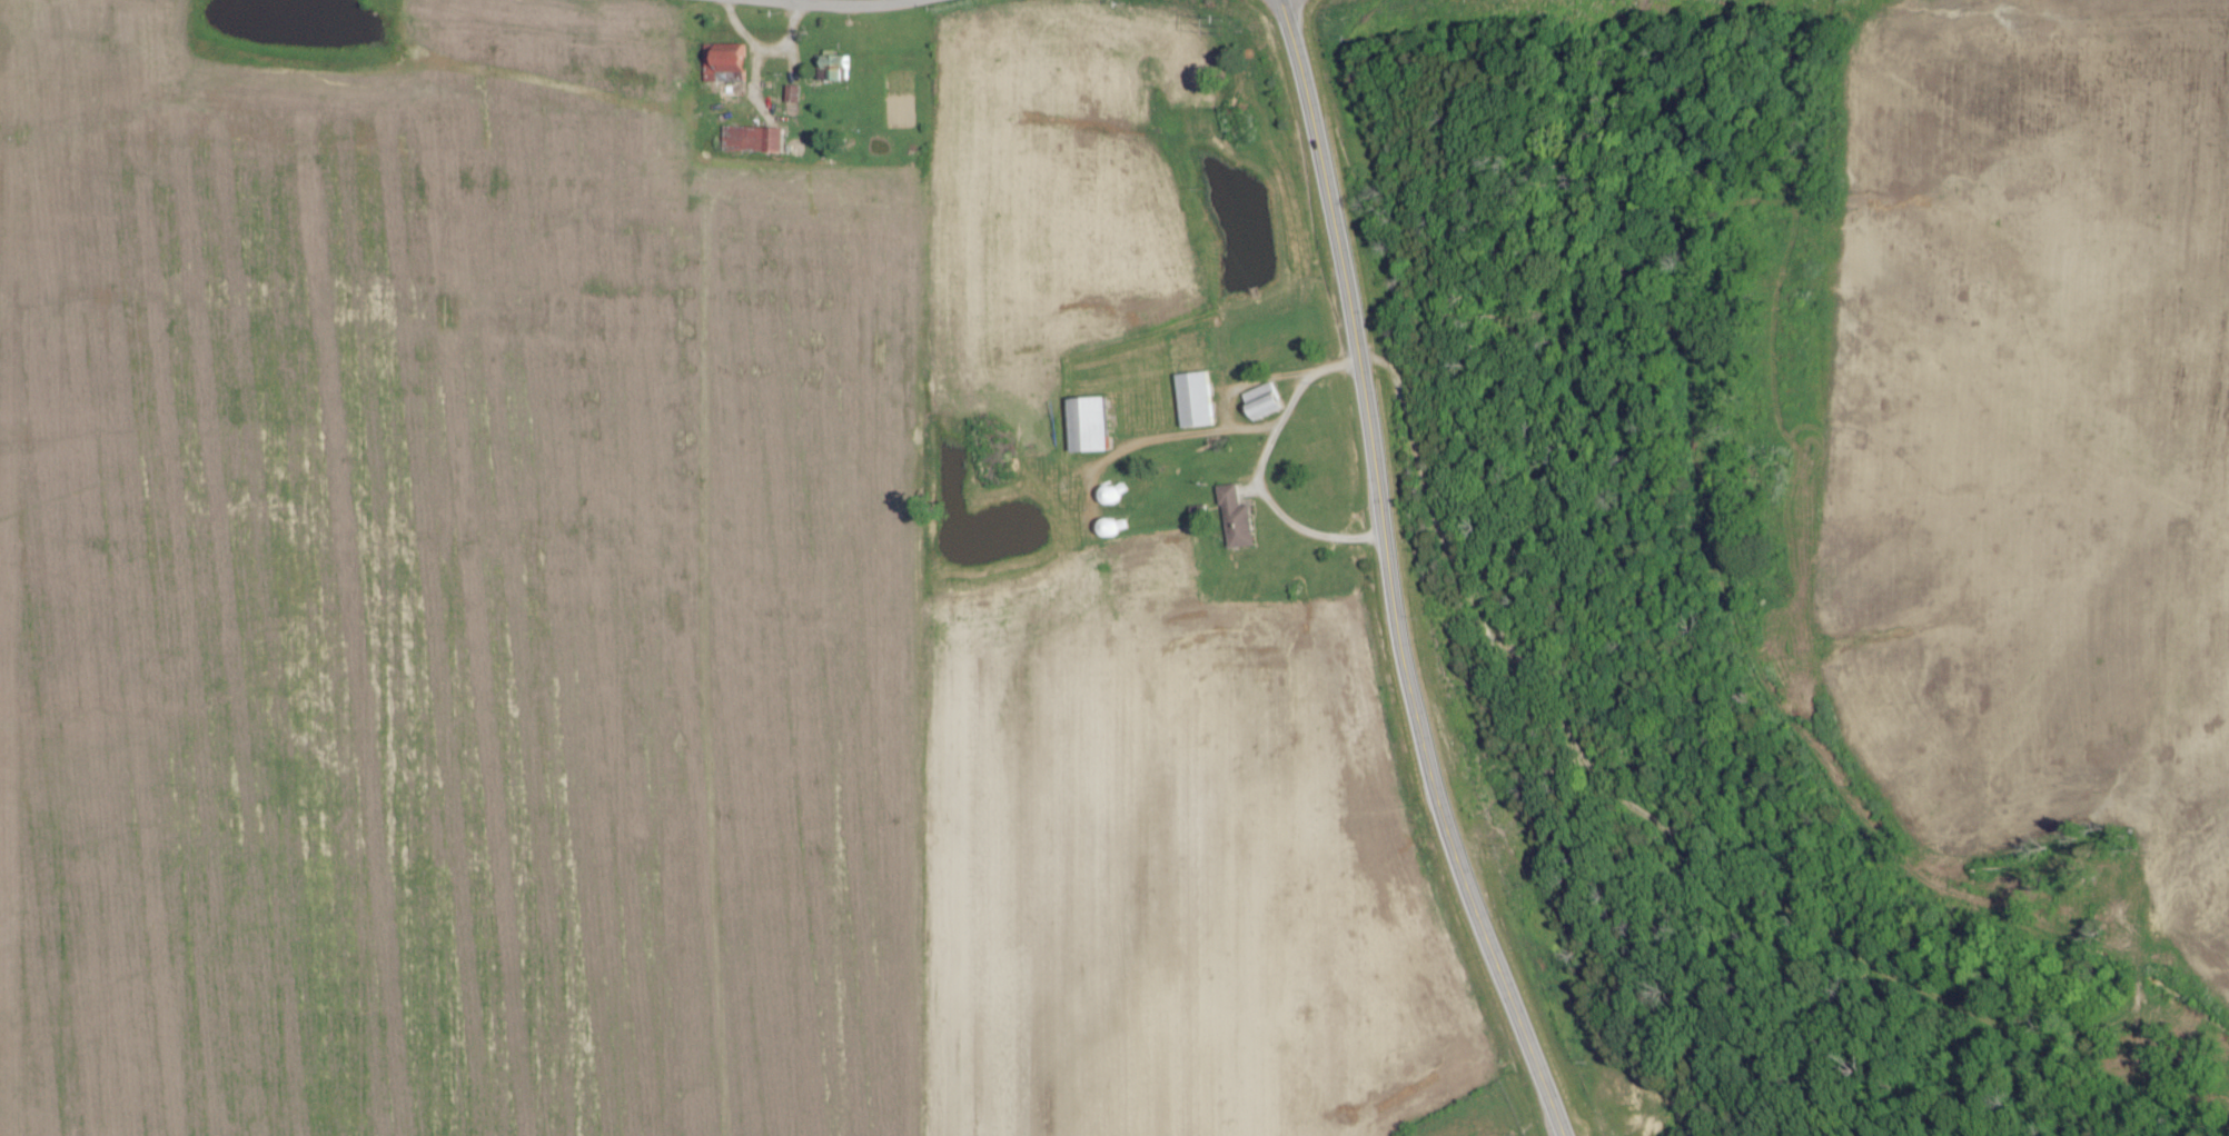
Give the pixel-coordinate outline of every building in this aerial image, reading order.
[(711,82),(724,82),(724,72),(758,71),(757,50),(740,51),(739,44),(710,44),(711,82)] [(803,86),(791,86),(791,103),(804,103),(803,86)] [(790,127),(728,126),(727,150),(790,152),(790,127)] [(1178,428),(1213,426),(1212,404),(1211,404),(1209,372),(1174,374),(1178,428)] [(1238,396),(1250,423),(1281,408),(1269,382),(1238,396)] [(1067,452),(1109,450),(1109,440),(1103,440),(1101,396),(1064,398),(1067,452)] [(1218,486),(1224,548),(1252,546),(1248,506),(1237,506),(1235,485),(1218,486)]
